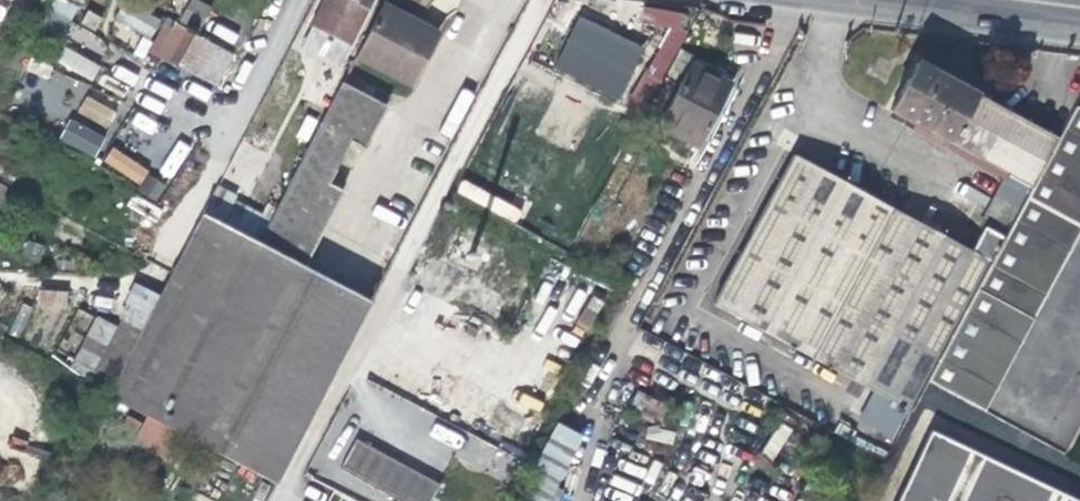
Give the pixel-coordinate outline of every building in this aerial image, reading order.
[(25,42),(44,53),(74,0),(48,0),(25,42)] [(180,21),(199,30),(211,6),(199,0),(190,0),(180,21)] [(299,38),(335,59),(367,0),(320,0),(299,38)] [(252,244),(196,214),(165,275),(136,329),(104,391),(101,397),(271,483),(366,302),(300,267),(339,192),(321,183),(344,139),(359,147),(381,104),(346,85),(360,58),(408,83),(433,37),(408,22),(410,18),(380,2),(252,244)] [(125,2),(116,17),(151,38),(160,23),(125,2)] [(648,2),(640,21),(662,32),(627,107),(646,116),(691,22),(648,2)] [(578,15),(553,69),(620,100),(645,46),(578,15)] [(165,18),(148,52),(219,88),(236,54),(165,18)] [(677,81),(693,56),(681,49),(666,74),(677,81)] [(910,413),(927,382),(1056,142),(915,67),(888,116),(1005,177),(978,230),(985,233),(974,255),(795,159),(713,307),(910,413)] [(656,129),(693,149),(726,88),(689,69),(656,129)] [(729,90),(726,88),(693,149),(696,151),(729,90)] [(1056,142),(927,382),(983,413),(1079,234),(1079,112),(1074,109),(1056,142)] [(68,120),(60,142),(96,155),(104,133),(68,120)] [(457,195),(485,203),(489,191),(461,182),(457,195)] [(22,204),(0,193),(0,247),(22,204)] [(40,304),(66,305),(66,291),(40,291),(40,304)] [(136,329),(115,318),(84,381),(104,391),(136,329)] [(896,500),(1079,500),(1079,498),(934,427),(896,500)] [(338,473),(403,500),(431,500),(440,479),(353,441),(338,473)]
